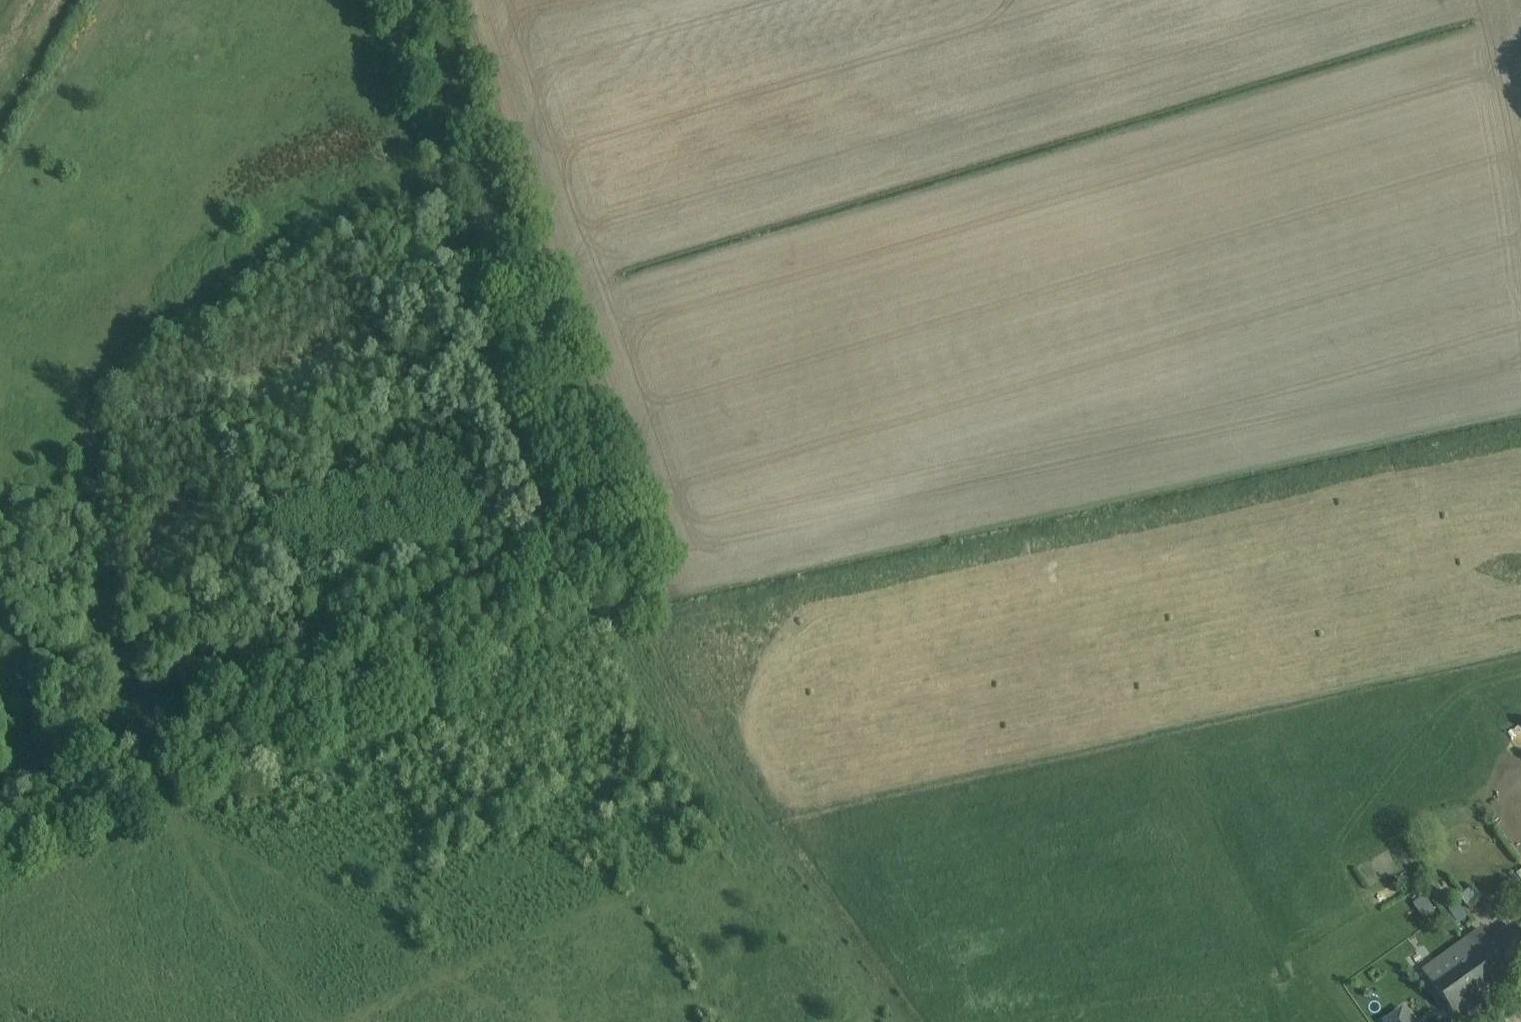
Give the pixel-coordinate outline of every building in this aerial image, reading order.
[(1470,910),(1482,900),(1471,888),(1460,898),(1470,910)] [(1482,929),(1472,936),(1484,952),(1449,977),(1437,961),(1423,971),(1457,1020),(1520,975),(1520,937),(1516,929),(1494,945),(1482,929)] [(1386,1021),(1406,1021),(1399,1013),(1386,1021)]
